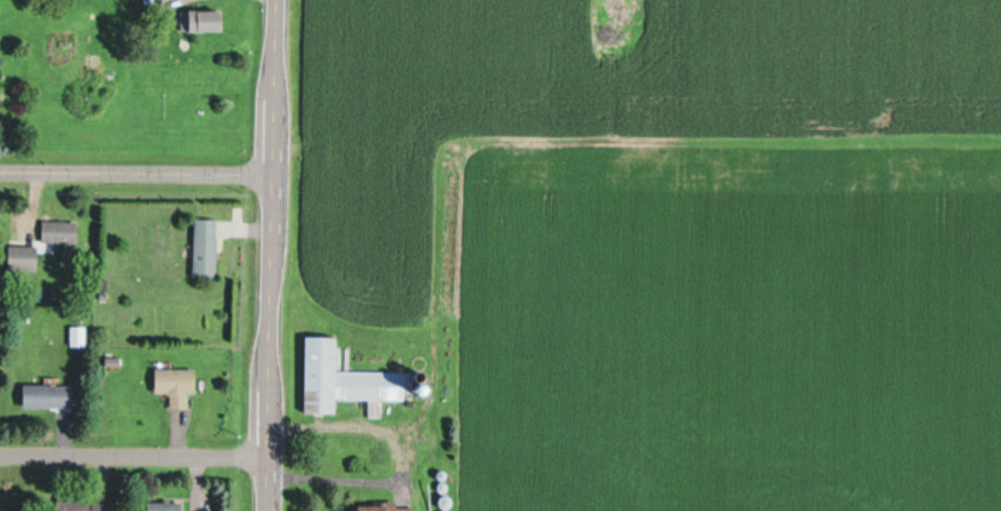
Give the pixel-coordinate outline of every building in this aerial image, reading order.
[(177,32),(221,32),(221,10),(177,10),(177,32)] [(74,243),(74,220),(38,219),(37,242),(74,243)] [(212,277),(212,219),(190,219),(190,277),(212,277)] [(33,270),(33,245),(3,245),(3,270),(33,270)] [(299,412),(334,412),(334,399),(366,399),(366,418),(380,418),(380,399),(404,399),(404,395),(423,395),(423,371),(335,371),(335,335),(299,335),(299,412)] [(149,370),(150,393),(166,392),(166,408),(185,407),(185,392),(191,392),(191,369),(149,370)] [(17,407),(72,408),(72,385),(17,384),(17,407)] [(108,502),(52,500),(52,510),(107,510),(108,502)] [(143,502),(143,510),(179,510),(179,502),(143,502)]
